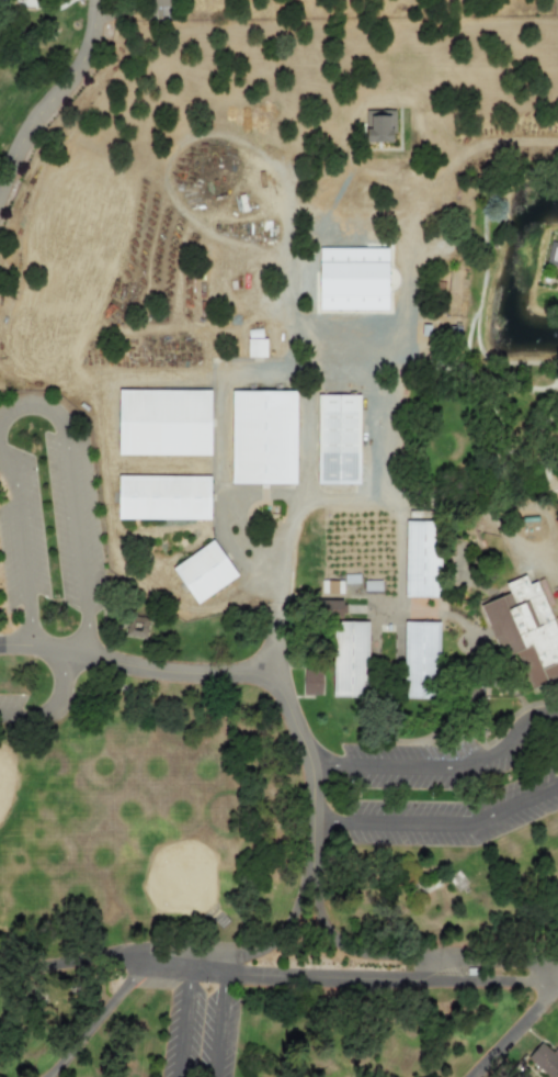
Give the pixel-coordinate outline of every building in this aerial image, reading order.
[(365,110),(365,142),(391,142),(391,125),(394,125),(394,110),(365,110)] [(551,242),(557,243),(557,266),(546,263),(551,242)] [(320,248),(319,310),(387,311),(387,248),(320,248)] [(248,339),(248,357),(269,357),(267,339),(248,339)] [(118,390),(213,391),(213,456),(118,456),(118,390)] [(232,391),(298,392),(298,484),(231,484),(232,391)] [(318,395),(360,395),(358,484),(318,483),(318,395)] [(118,476),(118,519),(212,520),(212,476),(118,476)] [(405,596),(406,521),(443,521),(441,597),(405,596)] [(172,569),(213,540),(238,575),(197,604),(172,569)] [(501,658),(515,652),(529,688),(557,677),(557,635),(538,581),(528,584),(525,575),(504,583),(509,594),(481,604),(501,658)] [(338,593),(338,581),(321,581),(321,593),(338,593)] [(342,600),(318,601),(318,616),(342,616),(342,600)] [(147,637),(147,615),(126,614),(126,636),(147,637)] [(333,697),(333,621),(368,621),(367,697),(333,697)] [(405,621),(439,622),(437,699),(403,698),(405,621)] [(321,672),(303,672),(303,695),(321,695),(321,672)] [(556,1048),(557,1050),(557,1073),(554,1076),(550,1076),(527,1057),(540,1042),(553,1053),(556,1048)]
